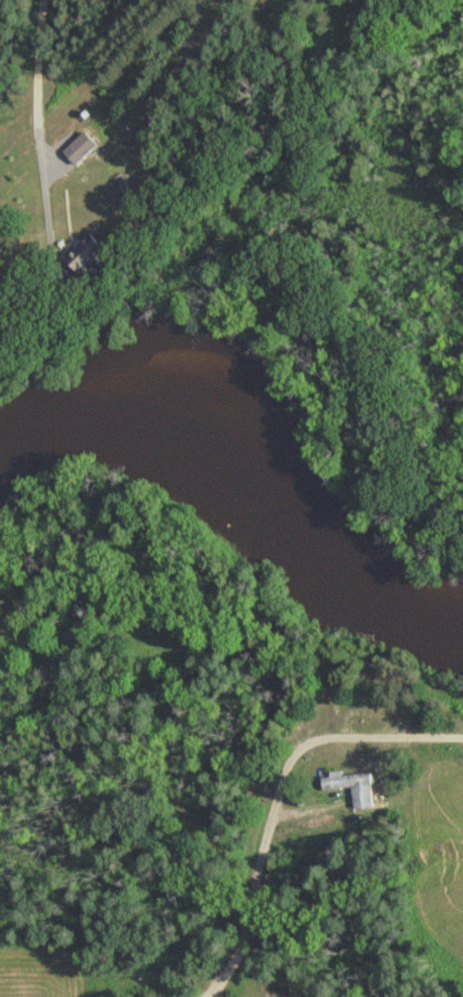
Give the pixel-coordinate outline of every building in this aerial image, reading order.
[(67,151),(80,163),(101,142),(88,130),(67,151)] [(97,231),(71,254),(86,271),(112,248),(97,231)] [(356,788),(357,808),(376,807),(375,771),(333,773),(334,776),(325,776),(326,789),(356,788)]
